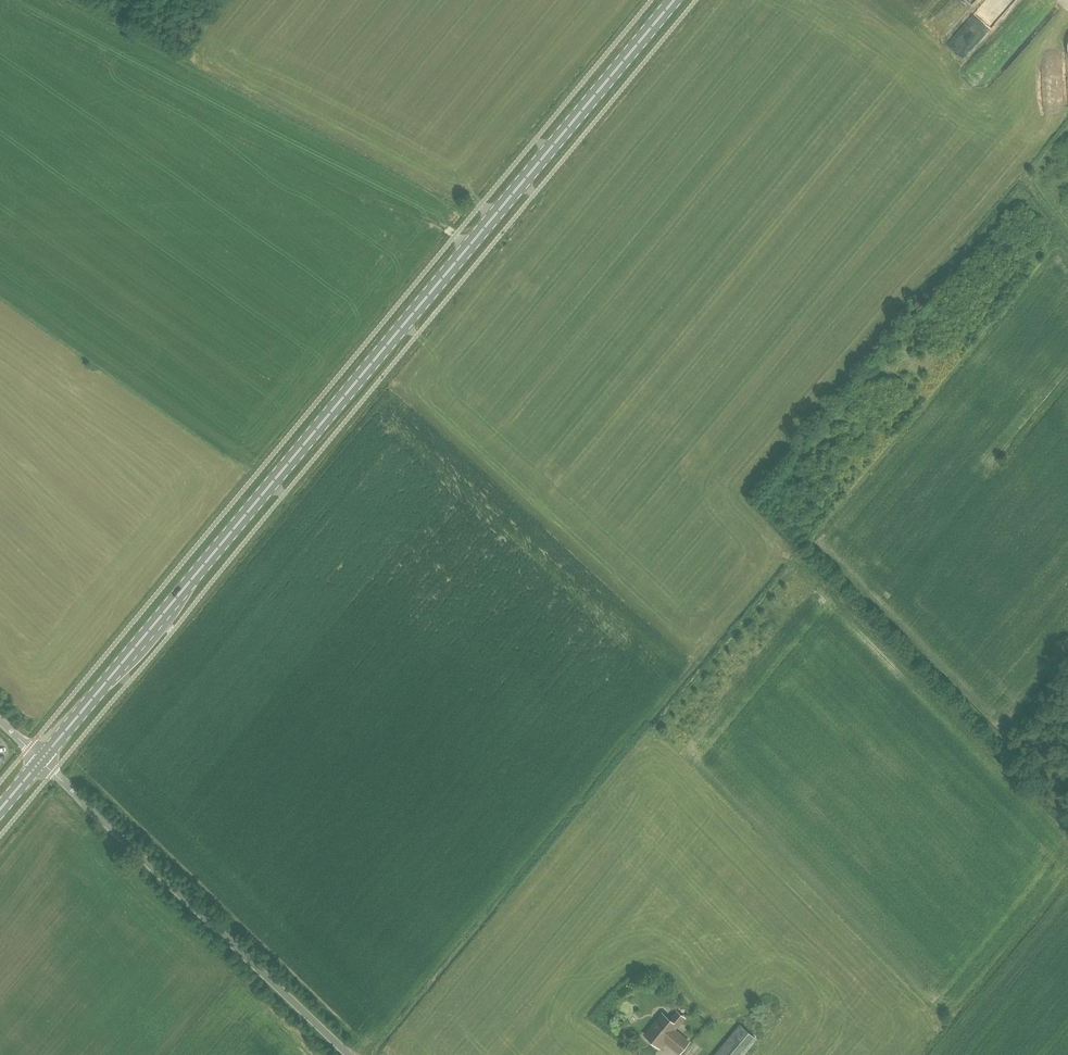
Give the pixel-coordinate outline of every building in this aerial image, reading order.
[(662,1013),(645,1034),(660,1047),(665,1041),(679,1053),(689,1041),(675,1029),(684,1017),(677,1011),(670,1019),(662,1013)] [(740,1024),(714,1054),(743,1054),(757,1038),(740,1024)]
